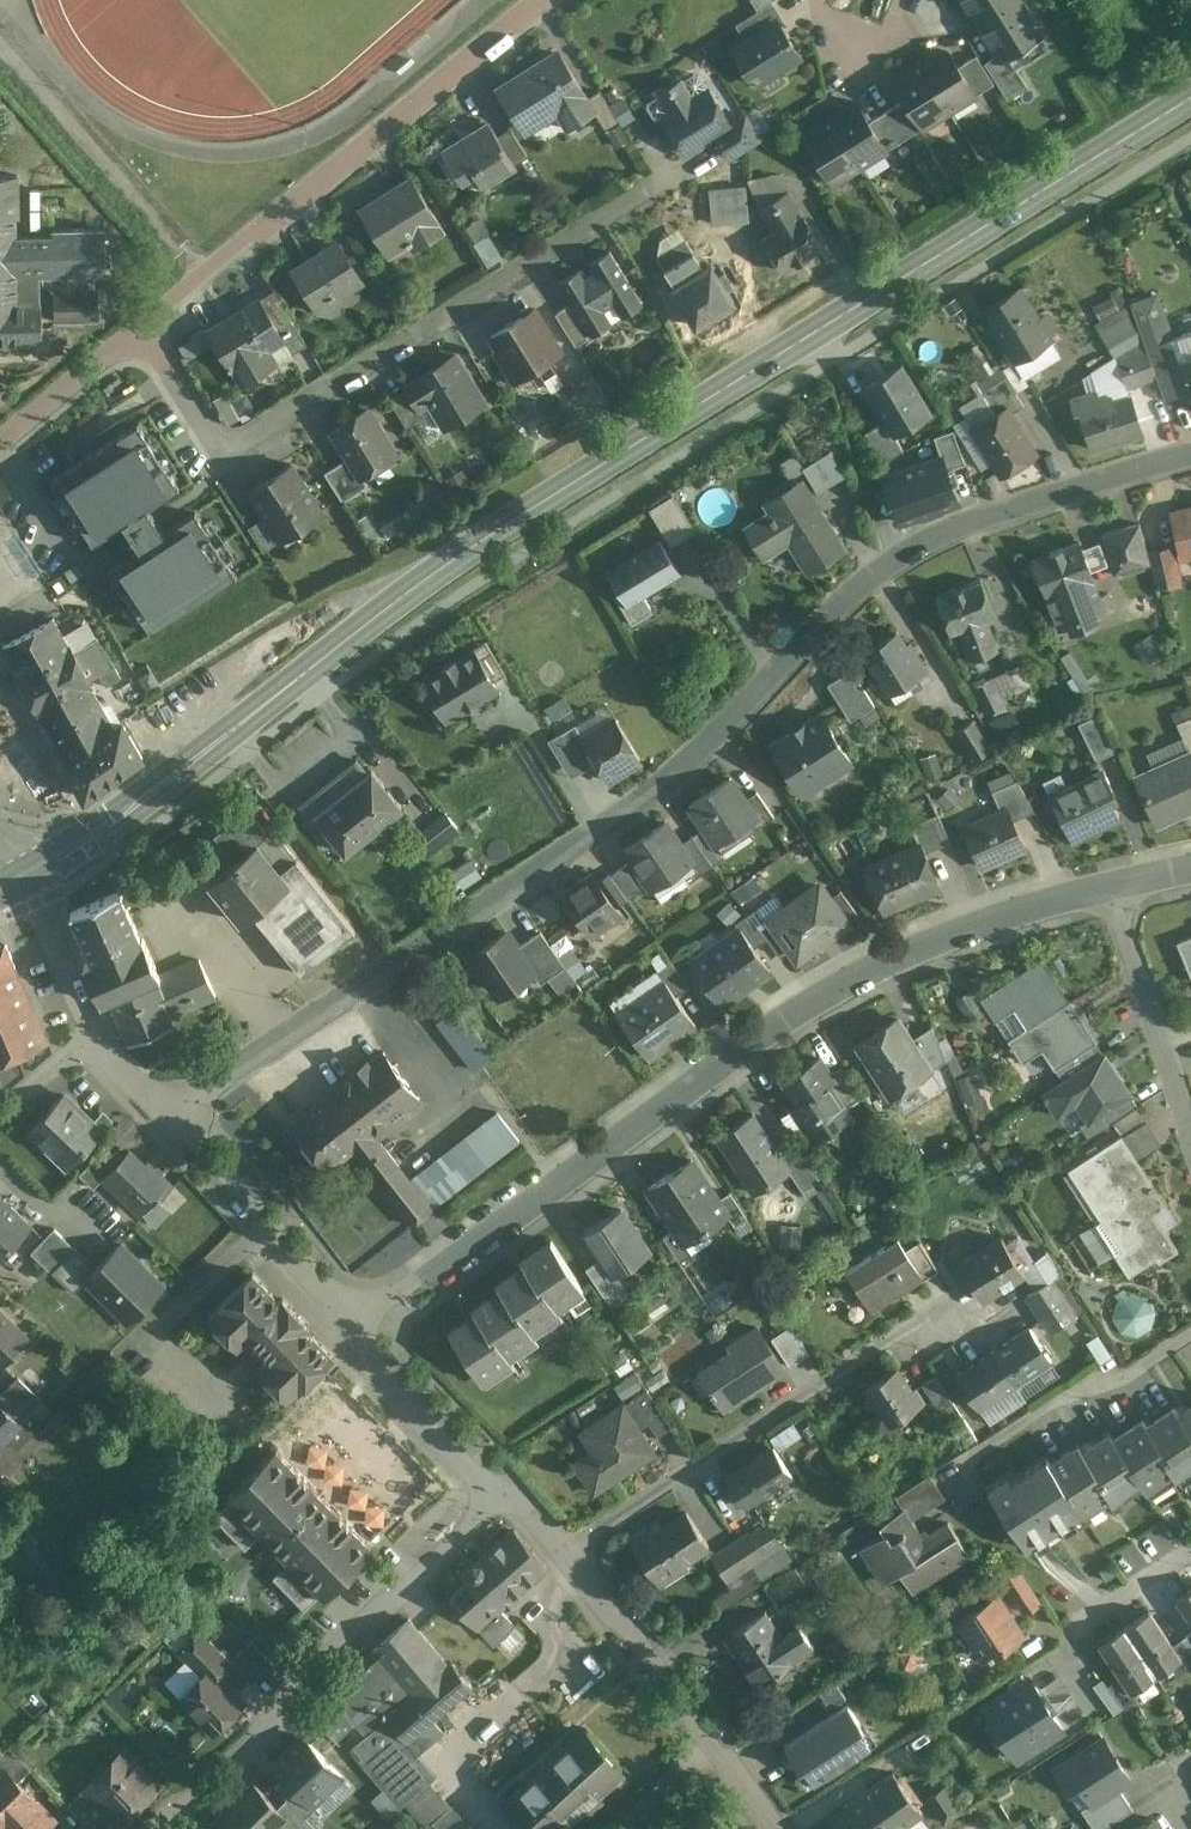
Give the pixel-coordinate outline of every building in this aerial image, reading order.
[(976,21),(1010,0),(963,0),(976,21)] [(1030,0),(1010,0),(976,21),(1001,60),(1049,30),(1030,0)] [(772,3),(736,26),(745,41),(777,21),(778,22),(782,19),(772,3)] [(745,41),(732,49),(755,85),(783,68),(789,69),(794,66),(796,60),(800,57),(778,22),(777,21),(745,41)] [(948,52),(941,50),(919,63),(950,112),(976,96),(958,67),(948,52)] [(561,53),(503,89),(527,127),(556,109),(568,129),(595,112),(597,111),(588,97),(561,53)] [(976,56),(958,67),(976,96),(994,84),(976,56)] [(950,112),(919,63),(893,80),(905,100),(923,129),(950,112)] [(680,83),(661,94),(673,112),(664,118),(686,153),(730,127),(708,92),(692,102),(680,83)] [(618,121),(600,91),(588,97),(597,111),(595,112),(605,129),(618,121)] [(923,129),(905,100),(894,108),(911,136),(923,129)] [(856,102),(829,118),(859,168),(887,151),(869,123),(856,102)] [(911,136),(894,108),(881,116),(899,144),(911,136)] [(746,115),(730,125),(731,127),(716,136),(731,159),(761,140),(746,115)] [(899,144),(881,116),(869,123),(887,151),(899,144)] [(829,118),(803,134),(833,184),(859,168),(829,118)] [(488,124),(445,152),(446,154),(451,151),(467,178),(473,174),(482,187),(515,166),(497,138),(488,124)] [(528,158),(510,129),(497,138),(515,166),(528,158)] [(39,276),(48,275),(48,286),(54,292),(55,321),(99,320),(99,290),(94,290),(93,274),(106,274),(105,229),(53,231),(53,236),(17,237),(16,218),(19,218),(18,175),(0,176),(0,344),(43,343),(42,303),(40,303),(39,276)] [(412,178),(361,209),(388,255),(420,235),(425,243),(445,231),(412,178)] [(747,187),(709,190),(712,223),(749,220),(747,187)] [(788,192),(759,209),(773,233),(765,238),(785,272),(823,250),(802,216),(788,192)] [(712,265),(704,269),(686,241),(658,259),(676,287),(673,289),(697,327),(717,314),(719,319),(735,309),(732,304),(735,302),(726,288),(732,284),(724,272),(718,276),(712,265)] [(340,243),(295,270),(317,307),(363,280),(340,243)] [(579,269),(559,282),(573,305),(591,334),(593,336),(609,326),(595,304),(609,295),(622,316),(643,304),(610,251),(590,263),(595,272),(584,278),(579,269)] [(1041,322),(1020,289),(983,312),(1014,362),(1051,339),(1048,333),(1055,328),(1048,317),(1041,322)] [(258,299),(209,329),(243,385),(292,355),(283,340),(258,299)] [(573,305),(570,306),(569,305),(556,313),(576,346),(588,338),(587,336),(591,334),(573,305)] [(1132,308),(1096,327),(1115,358),(1143,341),(1132,308)] [(500,349),(495,351),(513,381),(520,383),(535,375),(535,368),(562,351),(536,309),(492,335),(500,349)] [(291,319),(276,327),(284,340),(283,340),(292,355),(307,345),(291,319)] [(1160,343),(1171,372),(1174,371),(1175,374),(1172,375),(1179,394),(1188,391),(1190,400),(1190,332),(1160,343)] [(1143,341),(1115,358),(1120,373),(1126,388),(1156,377),(1146,348),(1143,341)] [(1171,372),(1160,343),(1146,348),(1156,377),(1171,372)] [(456,354),(405,385),(407,390),(418,407),(430,400),(447,428),(487,405),(456,354)] [(1115,358),(1094,371),(1103,384),(1120,373),(1115,358)] [(1029,385),(1015,363),(1003,370),(1017,393),(1029,385)] [(902,364),(863,387),(884,422),(892,435),(894,435),(931,412),(902,364)] [(1171,372),(1156,377),(1164,400),(1179,394),(1172,375),(1175,374),(1174,371),(1171,372)] [(1006,378),(981,393),(995,416),(1006,409),(1010,415),(1023,407),(1006,378)] [(407,390),(390,401),(406,427),(424,415),(419,408),(418,408),(418,407),(407,390)] [(1111,396),(1091,402),(1089,394),(1070,400),(1081,433),(1086,431),(1092,450),(1118,441),(1117,440),(1141,432),(1130,397),(1113,402),(1111,396)] [(368,408),(333,430),(362,477),(397,455),(368,408)] [(1010,415),(1006,409),(995,416),(973,430),(1002,476),(1035,455),(1010,415)] [(135,422),(49,477),(92,544),(118,527),(132,548),(105,565),(147,629),(232,573),(192,511),(163,530),(150,509),(179,490),(135,422)] [(892,435),(884,422),(866,434),(883,463),(903,451),(894,435),(892,435)] [(940,457),(884,476),(899,521),(957,502),(946,469),(966,463),(955,432),(933,439),(940,457)] [(830,452),(803,469),(818,493),(845,476),(830,452)] [(349,457),(325,473),(342,501),(368,485),(363,477),(362,478),(349,457)] [(324,514),(292,463),(249,491),(266,517),(281,540),(281,541),(324,514)] [(797,483),(763,504),(768,512),(744,527),(764,560),(789,545),(807,574),(846,549),(824,513),(818,517),(797,483)] [(673,495),(649,510),(671,546),(696,531),(673,495)] [(1172,515),(1182,558),(1190,556),(1190,511),(1172,515)] [(266,517),(249,527),(264,551),(281,540),(266,517)] [(660,538),(606,571),(619,592),(614,595),(632,625),(653,612),(643,596),(681,573),(660,538)] [(1099,539),(1084,545),(1091,564),(1106,557),(1099,539)] [(1079,543),(1033,561),(1053,613),(1062,609),(1068,626),(1097,615),(1085,584),(1093,581),(1079,543)] [(1172,549),(1148,554),(1157,587),(1179,582),(1172,549)] [(1143,563),(1109,575),(1120,602),(1154,589),(1143,563)] [(981,582),(936,599),(950,635),(959,631),(971,664),(999,654),(987,621),(994,619),(981,582)] [(55,619),(2,647),(84,797),(143,757),(123,723),(115,729),(88,680),(114,666),(97,639),(73,653),(55,619)] [(910,645),(906,648),(896,633),(864,654),(890,695),(926,672),(910,645)] [(506,675),(486,642),(474,649),(476,653),(493,682),(506,675)] [(476,653),(458,663),(456,660),(439,670),(441,674),(424,684),(446,720),(497,689),(493,682),(476,653)] [(1021,667),(1006,673),(1016,697),(1032,690),(1021,667)] [(874,707),(852,670),(827,686),(850,722),(874,707)] [(992,680),(974,688),(987,716),(1004,708),(992,680)] [(1171,711),(1176,724),(1190,718),(1190,704),(1171,711)] [(990,717),(995,733),(1019,725),(1013,709),(990,717)] [(820,715),(772,746),(802,794),(851,764),(820,715)] [(1108,735),(1096,716),(1078,725),(1096,762),(1115,753),(1108,735)] [(1176,724),(1189,753),(1190,753),(1190,754),(1190,718),(1176,724)] [(616,720),(583,741),(608,781),(624,772),(623,770),(640,760),(616,720)] [(972,723),(957,732),(975,761),(990,752),(972,723)] [(1136,777),(1158,826),(1190,812),(1190,754),(1190,753),(1189,753),(1136,777)] [(358,760),(300,806),(313,822),(318,818),(346,853),(402,809),(373,771),(369,774),(358,760)] [(1103,772),(1050,797),(1071,842),(1120,819),(1107,793),(1112,791),(1103,772)] [(745,801),(730,779),(689,807),(716,848),(745,828),(758,820),(745,801)] [(1016,782),(992,793),(1002,815),(1009,812),(1014,822),(1035,813),(1016,782)] [(774,819),(757,793),(745,801),(758,820),(745,828),(750,835),(774,819)] [(248,809),(214,836),(236,863),(257,845),(258,846),(269,836),(248,809)] [(1002,815),(965,831),(981,868),(1025,849),(1014,822),(1009,812),(1002,815)] [(446,814),(410,842),(422,857),(425,854),(431,862),(464,836),(446,814)] [(950,843),(938,815),(911,827),(919,847),(921,846),(924,855),(950,843)] [(665,824),(624,851),(660,904),(688,884),(680,873),(693,864),(680,845),(665,824)] [(712,868),(692,837),(680,845),(693,864),(680,873),(688,884),(688,885),(712,868)] [(236,863),(210,883),(242,922),(252,914),(289,884),(280,873),(258,846),(257,845),(236,863)] [(919,847),(870,869),(889,910),(939,888),(924,855),(921,846),(919,847)] [(289,884),(252,914),(302,975),(355,932),(297,859),(280,873),(289,884)] [(598,883),(592,875),(563,896),(592,937),(621,916),(616,909),(598,883)] [(627,900),(609,875),(598,883),(616,909),(627,900)] [(829,900),(820,887),(771,922),(789,948),(798,960),(846,925),(829,900)] [(121,891),(71,913),(93,960),(86,964),(103,1003),(112,1002),(130,1044),(175,1024),(171,1015),(215,997),(199,960),(160,977),(121,891)] [(858,916),(841,892),(829,900),(846,925),(858,916)] [(759,930),(748,915),(734,925),(739,931),(741,930),(754,950),(767,941),(759,930)] [(789,948),(771,922),(759,930),(767,941),(778,956),(789,948)] [(739,931),(691,964),(720,1006),(770,973),(754,950),(741,930),(739,931)] [(559,959),(540,932),(517,949),(529,967),(528,968),(540,985),(565,968),(559,959)] [(506,934),(471,958),(494,991),(528,968),(529,967),(517,949),(506,934)] [(1177,943),(1190,977),(1190,937),(1177,943)] [(0,942),(0,977),(16,970),(18,969),(5,940),(0,942)] [(586,971),(571,950),(559,959),(575,979),(586,971)] [(1041,961),(992,993),(991,992),(986,995),(987,996),(982,1000),(981,1000),(991,1016),(996,1023),(1015,1010),(1028,1030),(1069,1004),(1041,961)] [(689,987),(671,962),(656,973),(663,982),(664,982),(675,997),(689,987)] [(0,977),(0,1066),(49,1045),(16,970),(0,977)] [(654,970),(608,1003),(617,1016),(663,982),(656,973),(654,970)] [(663,982),(617,1016),(649,1059),(695,1025),(675,997),(664,982),(663,982)] [(991,1016),(981,1000),(982,1000),(975,989),(962,997),(980,1024),(991,1016)] [(1028,1030),(1009,1043),(1011,1046),(1009,1047),(1012,1052),(1014,1050),(1023,1064),(1043,1052),(1055,1071),(1095,1045),(1069,1004),(1028,1030)] [(503,1068),(457,1009),(437,1024),(483,1083),(503,1068)] [(898,1021),(857,1047),(891,1098),(931,1072),(911,1041),(898,1021)] [(932,1027),(911,1041),(931,1072),(946,1061),(932,1027)] [(1095,1045),(1055,1071),(1063,1083),(1103,1057),(1095,1045)] [(383,1053),(323,1100),(358,1146),(372,1135),(419,1099),(383,1053)] [(1063,1083),(1044,1096),(1046,1099),(1043,1100),(1046,1105),(1049,1103),(1058,1117),(1077,1104),(1090,1124),(1101,1116),(1130,1097),(1103,1057),(1063,1083)] [(831,1076),(819,1058),(783,1082),(798,1105),(791,1109),(813,1142),(850,1118),(845,1110),(830,1086),(835,1082),(831,1076)] [(863,1098),(843,1068),(831,1076),(835,1082),(830,1086),(845,1110),(863,1098)] [(63,1096),(29,1131),(68,1168),(102,1133),(63,1096)] [(1130,1097),(1101,1116),(1108,1128),(1111,1127),(1138,1109),(1130,1097)] [(358,1146),(323,1100),(290,1125),(291,1127),(284,1132),(299,1151),(306,1146),(326,1171),(352,1151),(358,1146)] [(1138,1109),(1111,1127),(1118,1138),(1121,1137),(1134,1157),(1158,1141),(1138,1109)] [(497,1114),(483,1124),(505,1153),(519,1142),(497,1114)] [(778,1153),(753,1114),(717,1138),(754,1194),(789,1171),(790,1170),(778,1153)] [(483,1124),(434,1161),(446,1176),(457,1190),(505,1153),(483,1124)] [(390,1157),(372,1135),(358,1146),(352,1151),(411,1225),(431,1210),(421,1196),(390,1157)] [(1118,1138),(1099,1151),(1116,1177),(1138,1163),(1134,1157),(1121,1137),(1118,1138)] [(821,1182),(794,1142),(778,1153),(790,1170),(789,1171),(803,1193),(821,1182)] [(155,1200),(157,1202),(173,1186),(148,1162),(145,1166),(130,1151),(115,1167),(105,1177),(141,1213),(155,1200)] [(434,1161),(417,1175),(398,1151),(390,1157),(421,1196),(446,1176),(434,1161)] [(1138,1163),(1116,1177),(1099,1151),(1068,1171),(1101,1223),(1106,1220),(1114,1233),(1121,1228),(1131,1244),(1114,1255),(1129,1278),(1156,1260),(1159,1263),(1177,1252),(1155,1217),(1168,1209),(1138,1163)] [(105,1177),(115,1167),(101,1155),(81,1174),(94,1187),(105,1177)] [(718,1200),(692,1160),(670,1175),(706,1231),(728,1217),(729,1216),(718,1200)] [(706,1231),(670,1175),(647,1190),(673,1230),(684,1246),(685,1245),(706,1231)] [(446,1176),(421,1196),(431,1210),(457,1190),(446,1176)] [(747,1219),(730,1193),(718,1200),(729,1216),(728,1217),(735,1227),(747,1219)] [(0,1209),(0,1257),(30,1226),(6,1203),(0,1209)] [(649,1254),(621,1210),(585,1233),(601,1259),(614,1277),(616,1276),(649,1254)] [(54,1229),(31,1253),(42,1263),(65,1239),(54,1229)] [(684,1246),(673,1230),(662,1238),(679,1263),(691,1255),(685,1245),(684,1246)] [(800,1233),(782,1232),(781,1246),(799,1247),(800,1233)] [(902,1237),(846,1272),(871,1313),(926,1278),(914,1258),(914,1257),(902,1237)] [(1001,1238),(960,1264),(984,1302),(1025,1276),(1021,1270),(1001,1238)] [(65,1239),(42,1263),(52,1273),(75,1249),(65,1239)] [(550,1242),(521,1261),(525,1267),(498,1284),(502,1291),(530,1332),(559,1313),(555,1308),(582,1290),(550,1242)] [(96,1268),(86,1278),(88,1280),(126,1318),(160,1284),(120,1244),(96,1268)] [(75,1249),(52,1273),(74,1293),(88,1280),(86,1278),(96,1268),(75,1249)] [(937,1271),(924,1251),(914,1257),(914,1258),(926,1278),(937,1271)] [(1047,1252),(1021,1270),(1025,1276),(1035,1291),(1051,1280),(1061,1274),(1047,1252)] [(614,1277),(601,1259),(586,1269),(609,1305),(627,1293),(616,1276),(614,1277)] [(309,1326),(282,1298),(279,1301),(253,1274),(220,1305),(221,1306),(210,1317),(237,1345),(244,1339),(267,1363),(261,1369),(288,1397),(299,1386),(300,1387),(332,1356),(306,1329),(309,1326)] [(1035,1291),(1027,1296),(1035,1308),(1059,1293),(1051,1280),(1035,1291)] [(1159,1303),(1121,1290),(1108,1324),(1147,1338),(1159,1303)] [(502,1291),(473,1309),(477,1316),(450,1333),(481,1381),(511,1362),(508,1357),(534,1338),(530,1332),(502,1291)] [(1059,1293),(1035,1308),(1043,1320),(1066,1305),(1059,1293)] [(1066,1305),(1043,1320),(1051,1333),(1074,1317),(1066,1305)] [(0,1310),(0,1363),(2,1365),(29,1338),(0,1310)] [(809,1353),(791,1326),(771,1339),(789,1367),(809,1353)] [(784,1370),(756,1328),(727,1348),(730,1353),(699,1374),(711,1392),(710,1393),(713,1399),(715,1398),(723,1411),(784,1370)] [(1029,1329),(1002,1347),(1005,1351),(996,1357),(1015,1385),(1050,1362),(1029,1329)] [(996,1357),(986,1364),(983,1360),(957,1377),(978,1409),(1015,1385),(996,1357)] [(896,1370),(864,1390),(887,1426),(924,1402),(916,1390),(911,1393),(896,1370)] [(42,1400),(18,1377),(6,1389),(31,1412),(42,1400)] [(935,1377),(921,1386),(938,1412),(952,1403),(948,1397),(935,1377)] [(6,1389),(0,1395),(0,1403),(20,1423),(31,1412),(6,1389)] [(975,1411),(960,1389),(948,1397),(952,1403),(978,1442),(989,1434),(974,1411),(975,1411)] [(654,1453),(639,1430),(649,1423),(642,1413),(656,1404),(648,1391),(582,1433),(599,1459),(581,1472),(594,1492),(617,1478),(621,1478),(626,1475),(627,1471),(654,1453)] [(1175,1411),(1190,1437),(1190,1401),(1175,1411)] [(0,1403),(0,1434),(5,1439),(20,1423),(0,1403)] [(672,1428),(656,1404),(642,1413),(649,1423),(658,1437),(672,1428)] [(1171,1406),(1143,1423),(1178,1477),(1180,1481),(1190,1474),(1190,1437),(1175,1411),(1171,1406)] [(1143,1423),(1141,1420),(1113,1438),(1143,1485),(1150,1495),(1178,1477),(1143,1423)] [(1113,1438),(1107,1428),(1079,1445),(1114,1501),(1116,1503),(1143,1485),(1113,1438)] [(1079,1445),(1078,1443),(1049,1460),(1079,1507),(1086,1519),(1114,1501),(1079,1445)] [(791,1477),(772,1449),(727,1479),(745,1507),(791,1477)] [(373,1550),(276,1450),(226,1498),(230,1501),(214,1517),(245,1549),(261,1534),(289,1562),(273,1578),(305,1610),(321,1595),(324,1598),(373,1550)] [(1005,1466),(978,1482),(1017,1545),(1079,1507),(1049,1460),(1044,1451),(1009,1473),(1005,1466)] [(929,1476),(902,1493),(917,1517),(944,1499),(929,1476)] [(923,1539),(904,1509),(879,1525),(885,1534),(862,1549),(884,1583),(899,1573),(913,1593),(970,1556),(948,1523),(923,1539)] [(686,1513),(656,1534),(653,1530),(633,1543),(658,1580),(708,1546),(686,1513)] [(514,1529),(464,1573),(496,1611),(547,1567),(514,1529)] [(764,1557),(749,1534),(737,1542),(752,1564),(764,1557)] [(752,1564),(737,1542),(725,1550),(739,1572),(752,1564)] [(725,1550),(712,1558),(726,1581),(739,1572),(725,1550)] [(1016,1564),(999,1575),(1024,1612),(1041,1601),(1016,1564)] [(795,1568),(764,1587),(773,1601),(804,1582),(795,1568)] [(1175,1600),(1190,1624),(1190,1590),(1175,1600)] [(996,1593),(953,1619),(977,1658),(1020,1632),(996,1593)] [(783,1637),(765,1611),(732,1633),(749,1659),(742,1664),(756,1687),(794,1663),(792,1660),(813,1647),(800,1626),(783,1637)] [(1172,1646),(1149,1612),(1124,1629),(1156,1677),(1180,1661),(1181,1660),(1172,1646)] [(449,1665),(410,1620),(328,1691),(367,1736),(389,1717),(388,1716),(402,1704),(406,1708),(416,1699),(434,1719),(473,1686),(452,1662),(449,1665)] [(1156,1677),(1124,1629),(1098,1646),(1120,1678),(1131,1694),(1132,1693),(1156,1677)] [(231,1662),(202,1632),(181,1652),(204,1676),(209,1670),(217,1677),(232,1663),(231,1662)] [(1184,1638),(1172,1646),(1181,1660),(1180,1661),(1187,1671),(1190,1668),(1190,1649),(1184,1638)] [(251,1642),(231,1662),(232,1663),(251,1682),(271,1662),(251,1642)] [(217,1677),(209,1670),(204,1676),(181,1698),(214,1732),(243,1704),(217,1677)] [(1034,1670),(977,1706),(1014,1763),(1070,1727),(1034,1670)] [(1120,1678),(1109,1686),(1124,1710),(1137,1701),(1132,1693),(1131,1694),(1120,1678)] [(846,1698),(836,1682),(820,1693),(830,1709),(846,1698)] [(434,1719),(416,1699),(406,1708),(416,1720),(413,1723),(416,1726),(418,1724),(422,1729),(434,1719)] [(406,1708),(402,1704),(388,1716),(389,1717),(402,1732),(413,1723),(416,1720),(406,1708)] [(825,1719),(807,1731),(784,1746),(800,1769),(803,1767),(814,1784),(870,1747),(859,1730),(863,1728),(848,1704),(825,1719)] [(402,1732),(389,1717),(367,1736),(350,1750),(400,1808),(404,1804),(427,1828),(432,1824),(452,1806),(430,1782),(437,1776),(407,1742),(422,1729),(418,1724),(416,1726),(413,1723),(402,1732)] [(505,1803),(528,1828),(555,1828),(565,1820),(570,1825),(603,1794),(598,1789),(623,1767),(587,1728),(505,1803)] [(300,1732),(274,1758),(288,1772),(314,1798),(340,1772),(300,1732)] [(1103,1737),(1055,1769),(1069,1790),(1080,1783),(1092,1802),(1093,1804),(1118,1787),(1130,1779),(1103,1737)] [(9,1746),(0,1754),(0,1777),(6,1771),(17,1782),(31,1769),(9,1746)] [(125,1777),(111,1762),(85,1787),(109,1811),(120,1823),(159,1786),(138,1764),(125,1777)] [(34,1799),(17,1782),(6,1771),(0,1777),(0,1828),(4,1828),(34,1799)] [(300,1812),(314,1798),(288,1772),(274,1786),(287,1799),(300,1812)] [(828,1819),(836,1828),(899,1828),(922,1813),(893,1773),(828,1819)] [(216,1821),(225,1828),(273,1828),(275,1827),(285,1817),(277,1808),(253,1784),(216,1821)] [(85,1787),(67,1805),(90,1828),(91,1828),(109,1811),(85,1787)] [(961,1813),(944,1787),(928,1797),(945,1823),(961,1813)] [(1093,1804),(1092,1802),(1081,1809),(1094,1828),(1103,1828),(1133,1809),(1118,1787),(1093,1804)] [(287,1799),(277,1808),(285,1817),(275,1827),(277,1828),(310,1828),(314,1826),(300,1812),(287,1799)] [(452,1806),(432,1824),(437,1828),(473,1828),(452,1806)] [(1153,1819),(1138,1828),(1159,1828),(1153,1819)]
